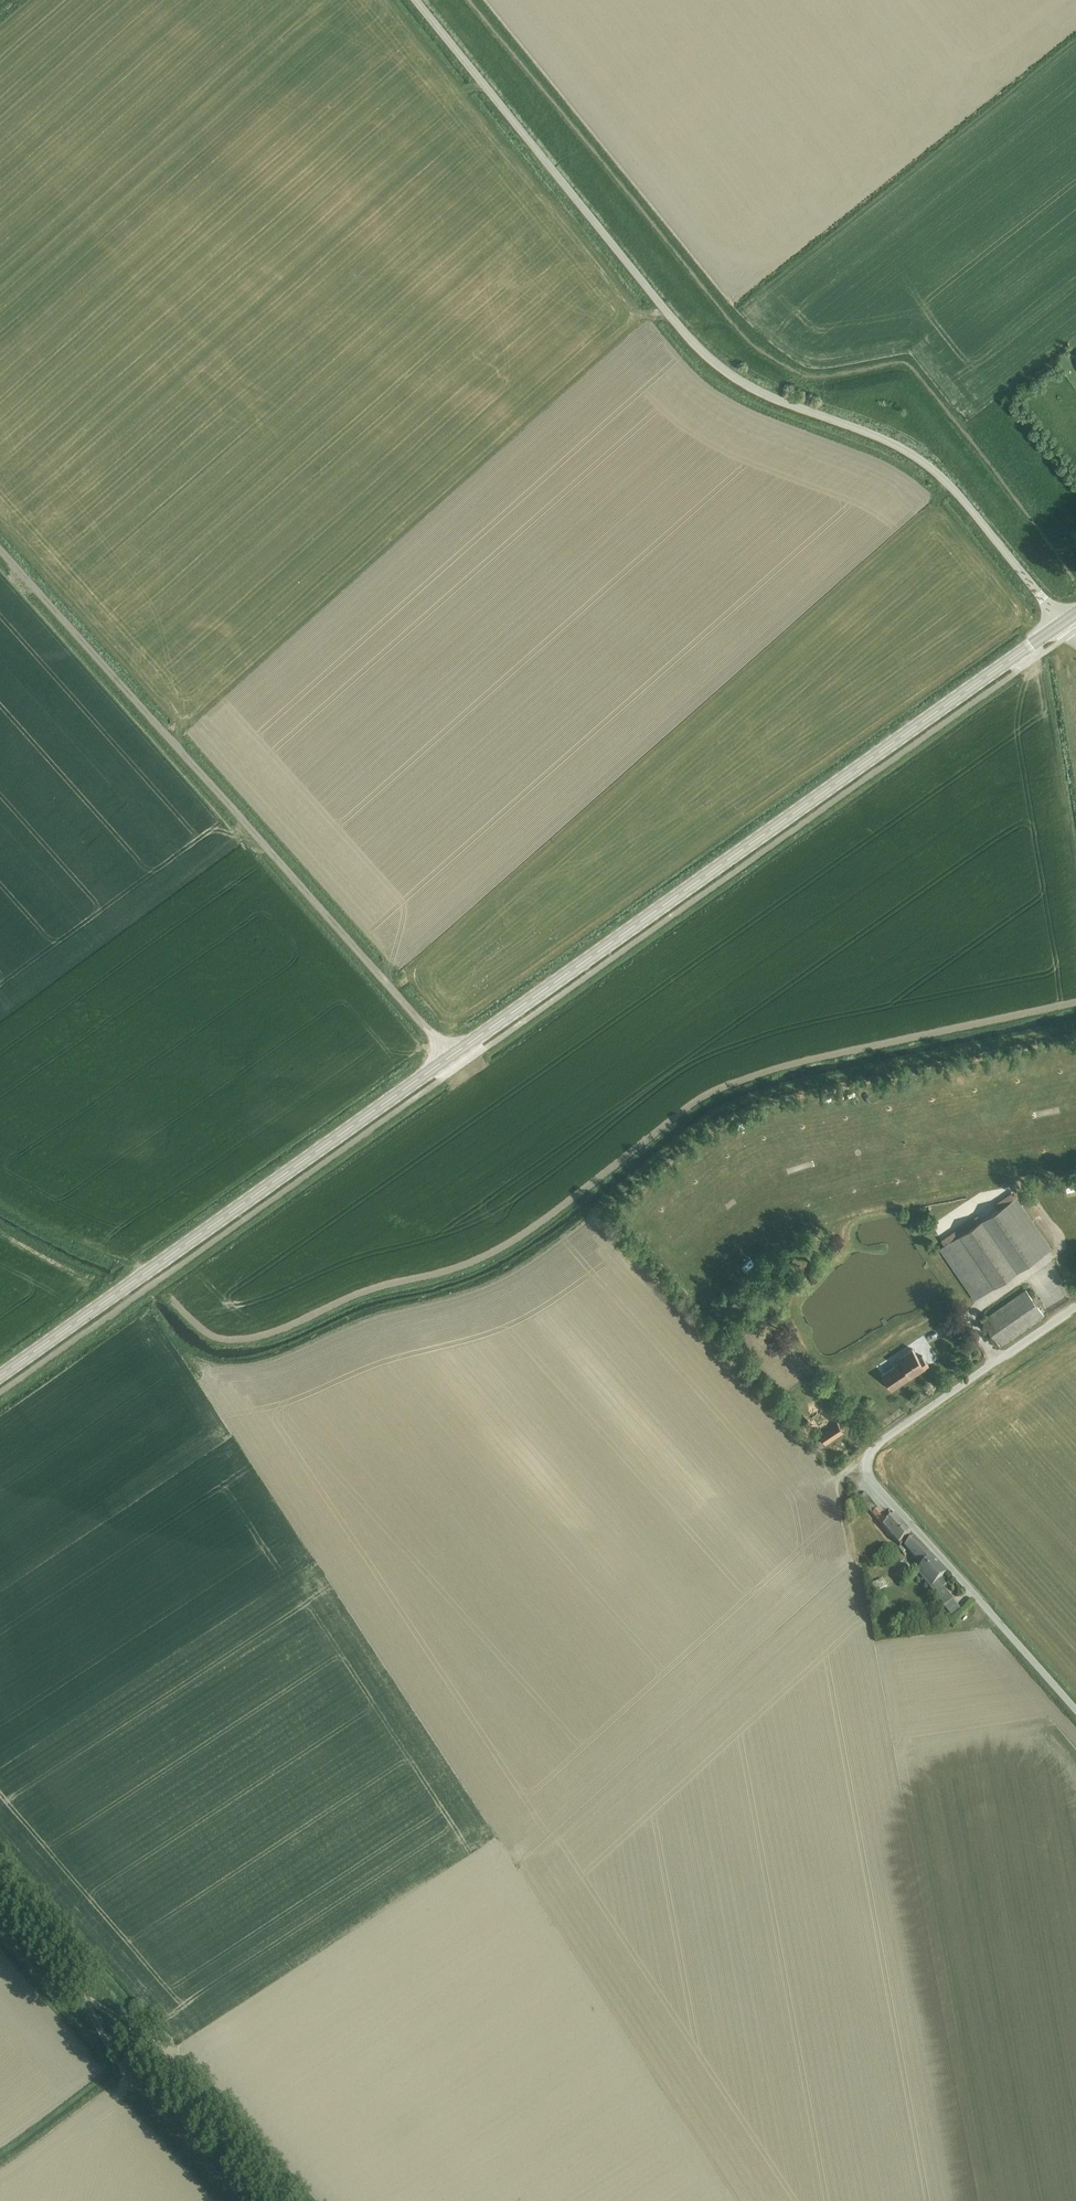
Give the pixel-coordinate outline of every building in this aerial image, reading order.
[(803,1098),(803,1107),(813,1107),(813,1098),(803,1098)] [(723,1133),(726,1138),(733,1133),(729,1128),(723,1133)] [(1019,1189),(945,1241),(981,1298),(1057,1242),(1019,1189)] [(646,1235),(655,1243),(660,1237),(652,1229),(646,1235)] [(982,1319),(1000,1345),(1045,1314),(1027,1288),(982,1319)] [(881,1373),(892,1389),(929,1365),(922,1354),(919,1357),(912,1347),(898,1356),(900,1360),(881,1373)] [(837,1422),(819,1434),(826,1444),(844,1432),(837,1422)] [(867,1497),(861,1502),(900,1546),(911,1536),(898,1522),(894,1526),(867,1497)] [(947,1576),(915,1541),(907,1548),(923,1567),(918,1572),(947,1604),(953,1598),(940,1583),(947,1576)] [(876,1592),(892,1587),(888,1577),(873,1582),(876,1592)] [(945,1605),(938,1611),(947,1622),(954,1616),(945,1605)]
